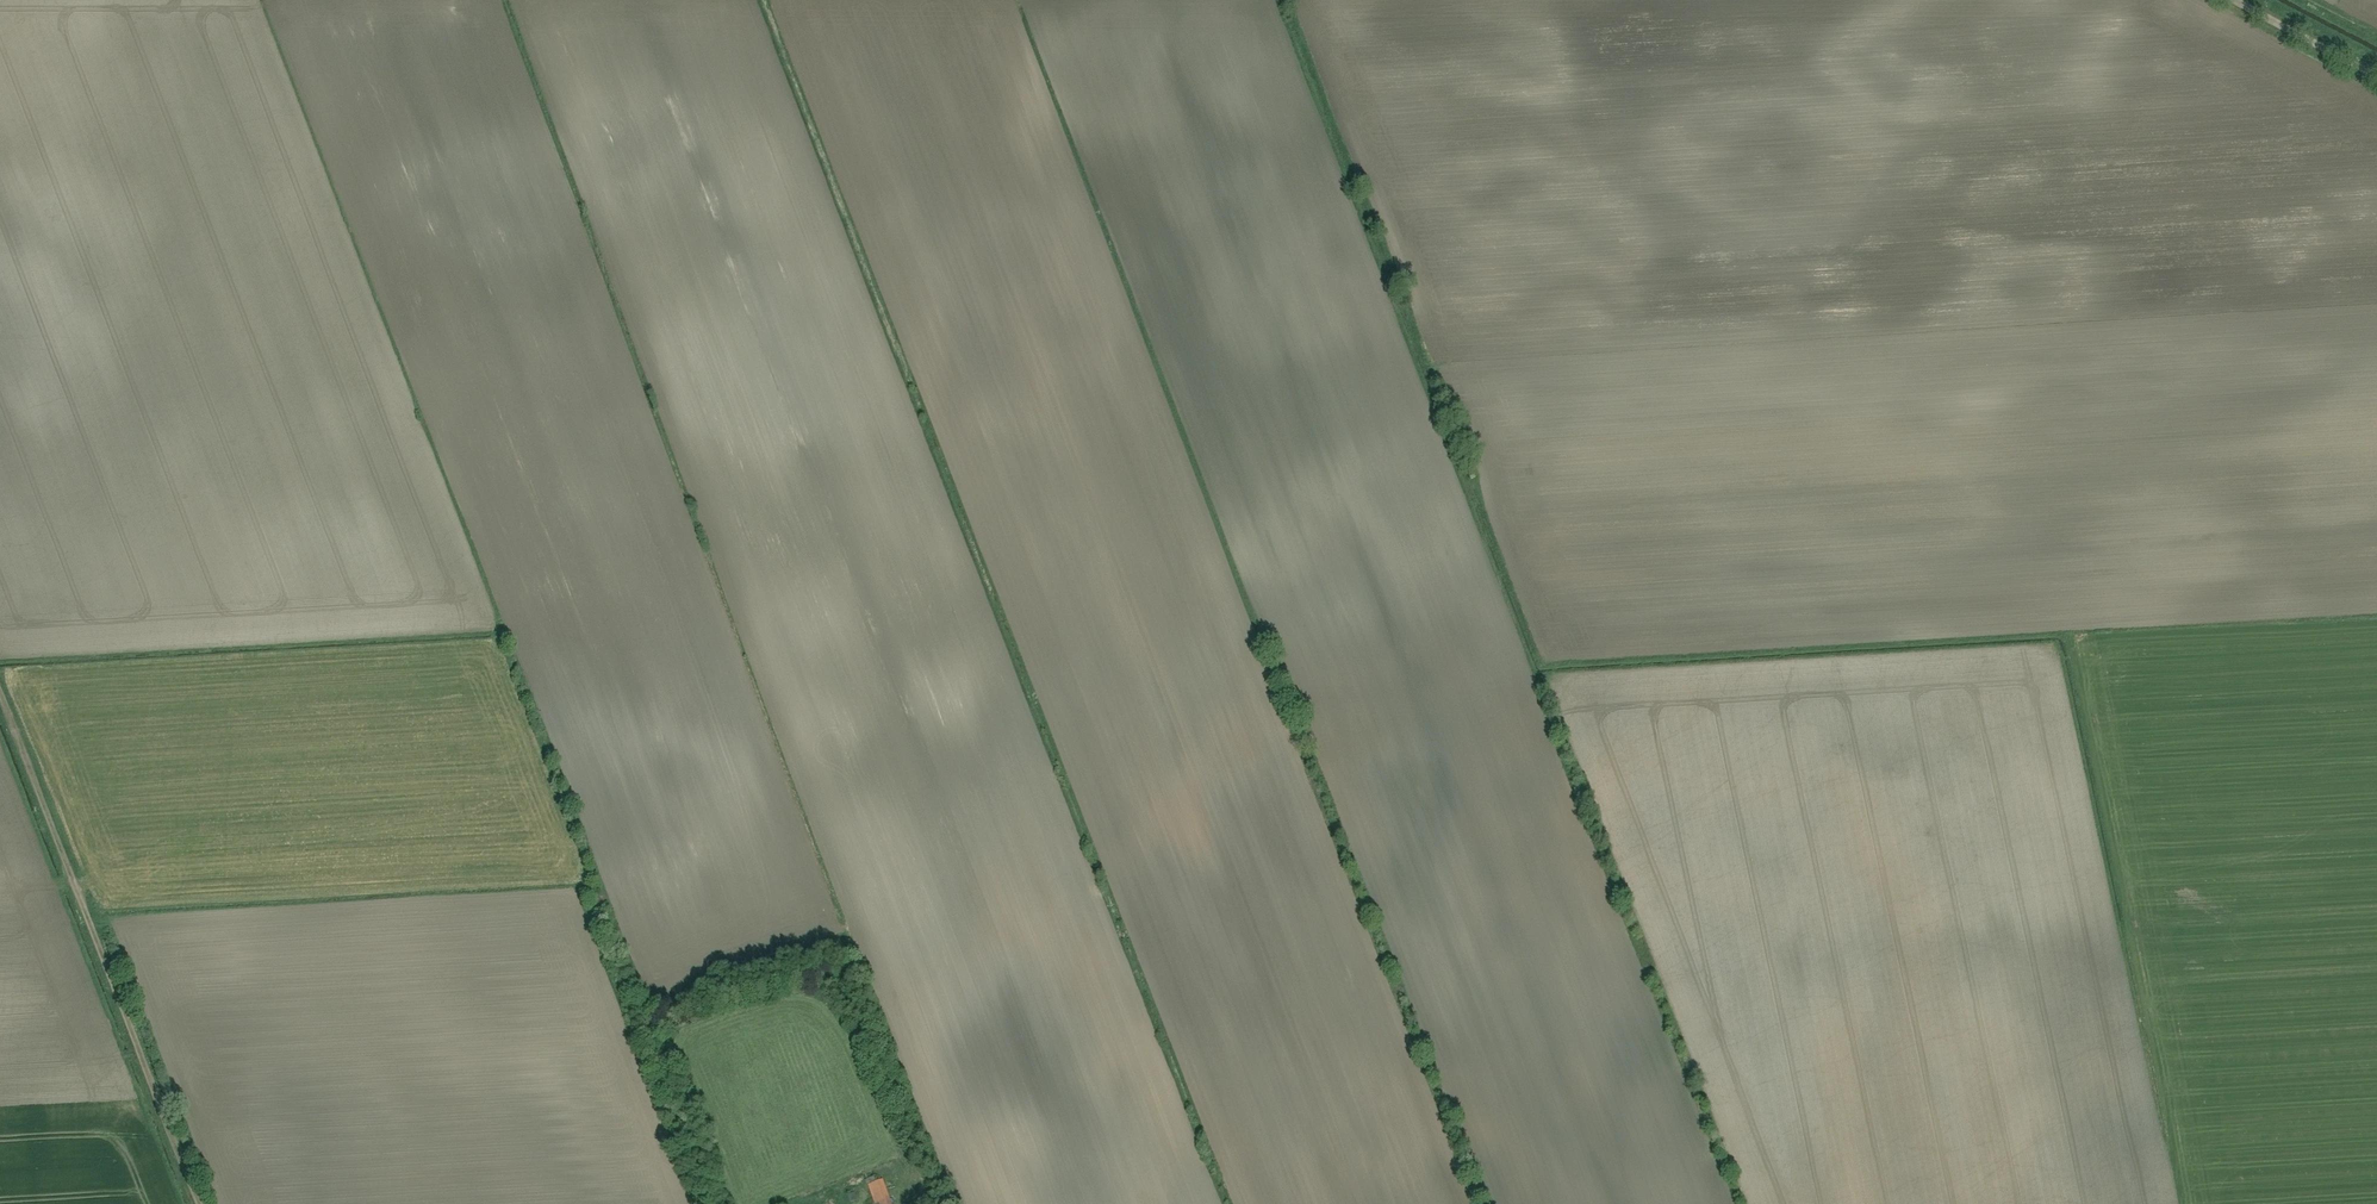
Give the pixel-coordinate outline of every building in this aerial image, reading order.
[(866,1184),(872,1203),(890,1203),(882,1179),(866,1184)]
